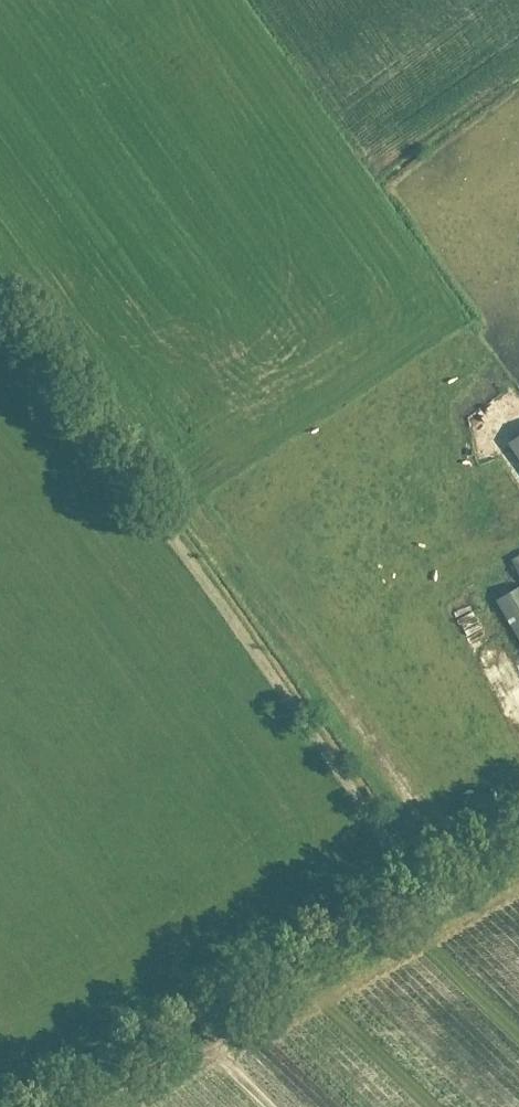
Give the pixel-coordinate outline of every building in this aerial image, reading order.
[(506,446),(518,463),(518,437),(506,446)] [(510,561),(509,561),(518,579),(518,556),(510,561)] [(495,603),(518,643),(518,588),(495,603)]
